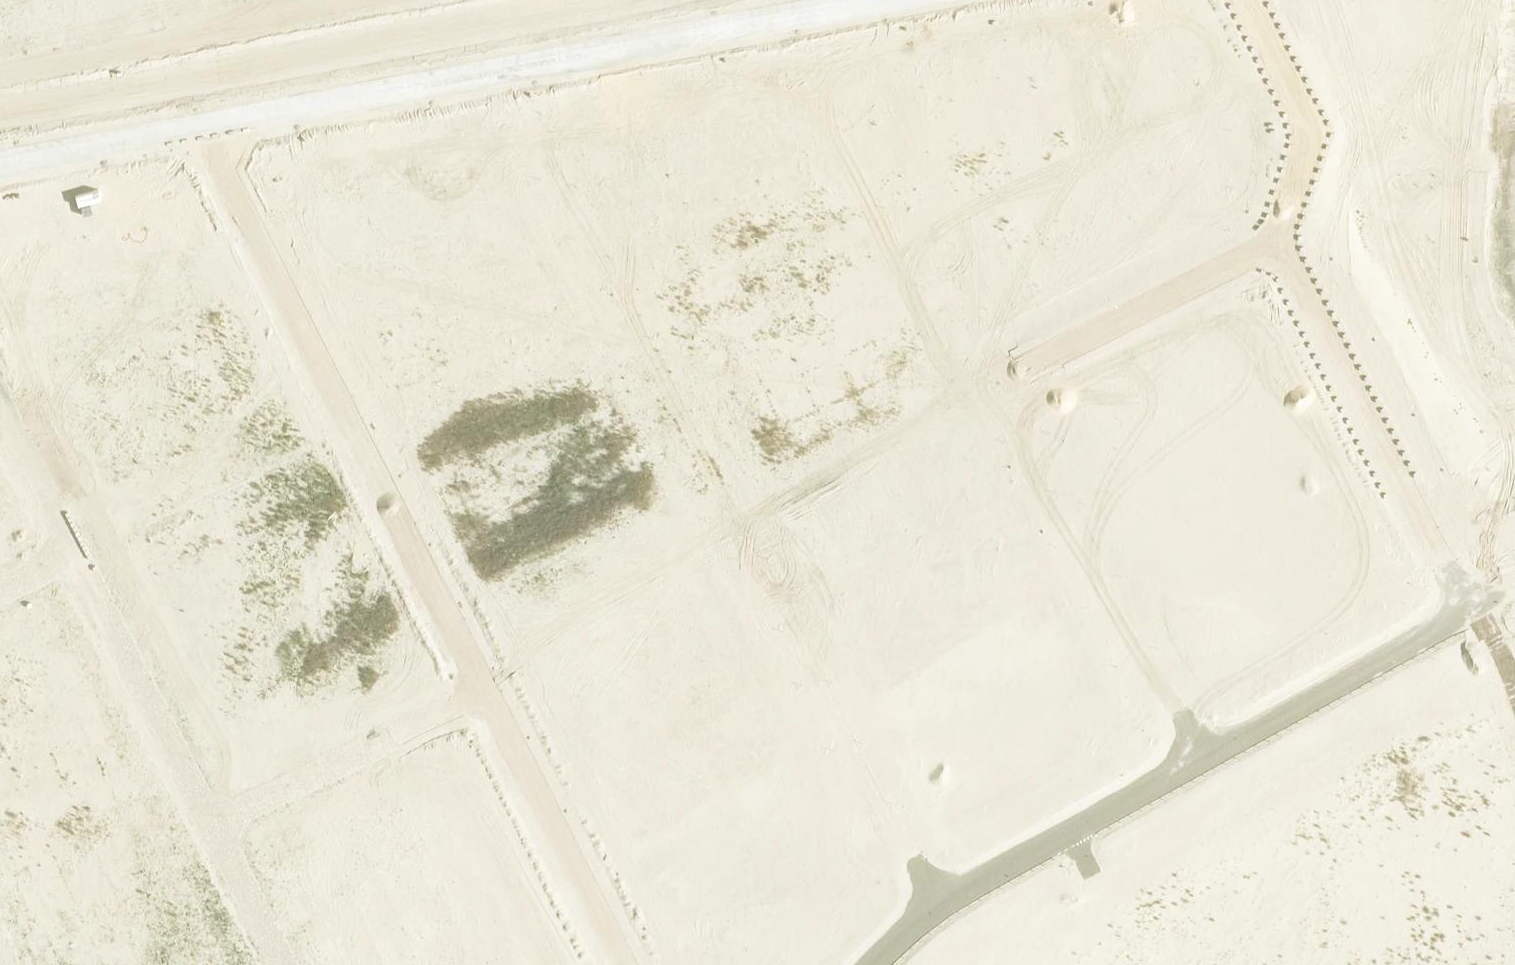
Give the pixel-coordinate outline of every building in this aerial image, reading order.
[(47,195),(26,199),(43,233),(64,229),(47,195)] [(26,199),(5,203),(22,237),(43,233),(26,199)] [(0,204),(0,238),(1,241),(22,237),(5,203),(0,204)] [(0,273),(0,297),(25,284),(15,265),(0,273)] [(0,297),(0,319),(34,302),(25,284),(0,297)] [(0,319),(0,336),(2,341),(43,320),(34,302),(0,319)] [(43,320),(2,341),(12,359),(52,339),(43,320)] [(52,339),(12,359),(21,378),(62,357),(52,339)] [(92,367),(49,389),(59,409),(102,387),(92,367)] [(102,387),(59,409),(69,429),(112,407),(102,387)] [(112,407),(69,429),(79,450),(123,428),(112,407)] [(123,428),(79,450),(90,470),(133,448),(123,428)] [(133,448),(90,470),(100,490),(143,468),(133,448)] [(143,468),(100,490),(111,511),(154,489),(143,468)] [(144,533),(108,551),(117,569),(153,551),(144,533)] [(10,554),(0,535),(0,559),(10,554)] [(153,551),(117,569),(126,586),(161,568),(153,551)] [(161,568),(126,586),(135,603),(170,585),(161,568)] [(170,585),(135,603),(143,620),(179,602),(170,585)] [(179,602),(143,620),(153,638),(188,620),(179,602)] [(0,634),(0,640),(45,730),(43,731),(42,731),(40,732),(38,735),(36,738),(36,739),(35,744),(35,747),(35,748),(35,751),(22,753),(23,762),(37,759),(40,771),(49,769),(47,757),(49,756),(58,774),(108,749),(39,614),(0,634)] [(245,621),(206,641),(215,659),(254,639),(245,621)] [(254,639),(215,659),(224,677),(264,657),(254,639)] [(264,657),(224,677),(234,696),(273,676),(264,657)] [(273,676),(234,696),(243,714),(282,694),(273,676)] [(360,791),(265,839),(285,879),(383,830),(380,823),(464,781),(445,741),(357,785),(360,791)] [(117,772),(78,792),(87,810),(126,791),(117,772)] [(126,791),(87,810),(96,828),(135,808),(126,791)] [(135,808),(96,828),(104,845),(144,825),(135,808)] [(43,894),(0,809),(0,915),(43,894)] [(429,831),(442,857),(432,863),(464,927),(466,929),(467,930),(469,931),(470,932),(472,933),(474,934),(476,934),(478,934),(479,934),(481,934),(487,931),(504,964),(558,964),(528,907),(523,910),(498,861),(500,860),(487,834),(485,834),(472,809),(429,831)] [(144,825),(104,845),(112,859),(151,839),(144,825)] [(0,915),(0,964),(206,964),(215,960),(153,838),(151,839),(112,859),(0,915)] [(302,928),(320,964),(398,964),(363,897),(302,928)]
